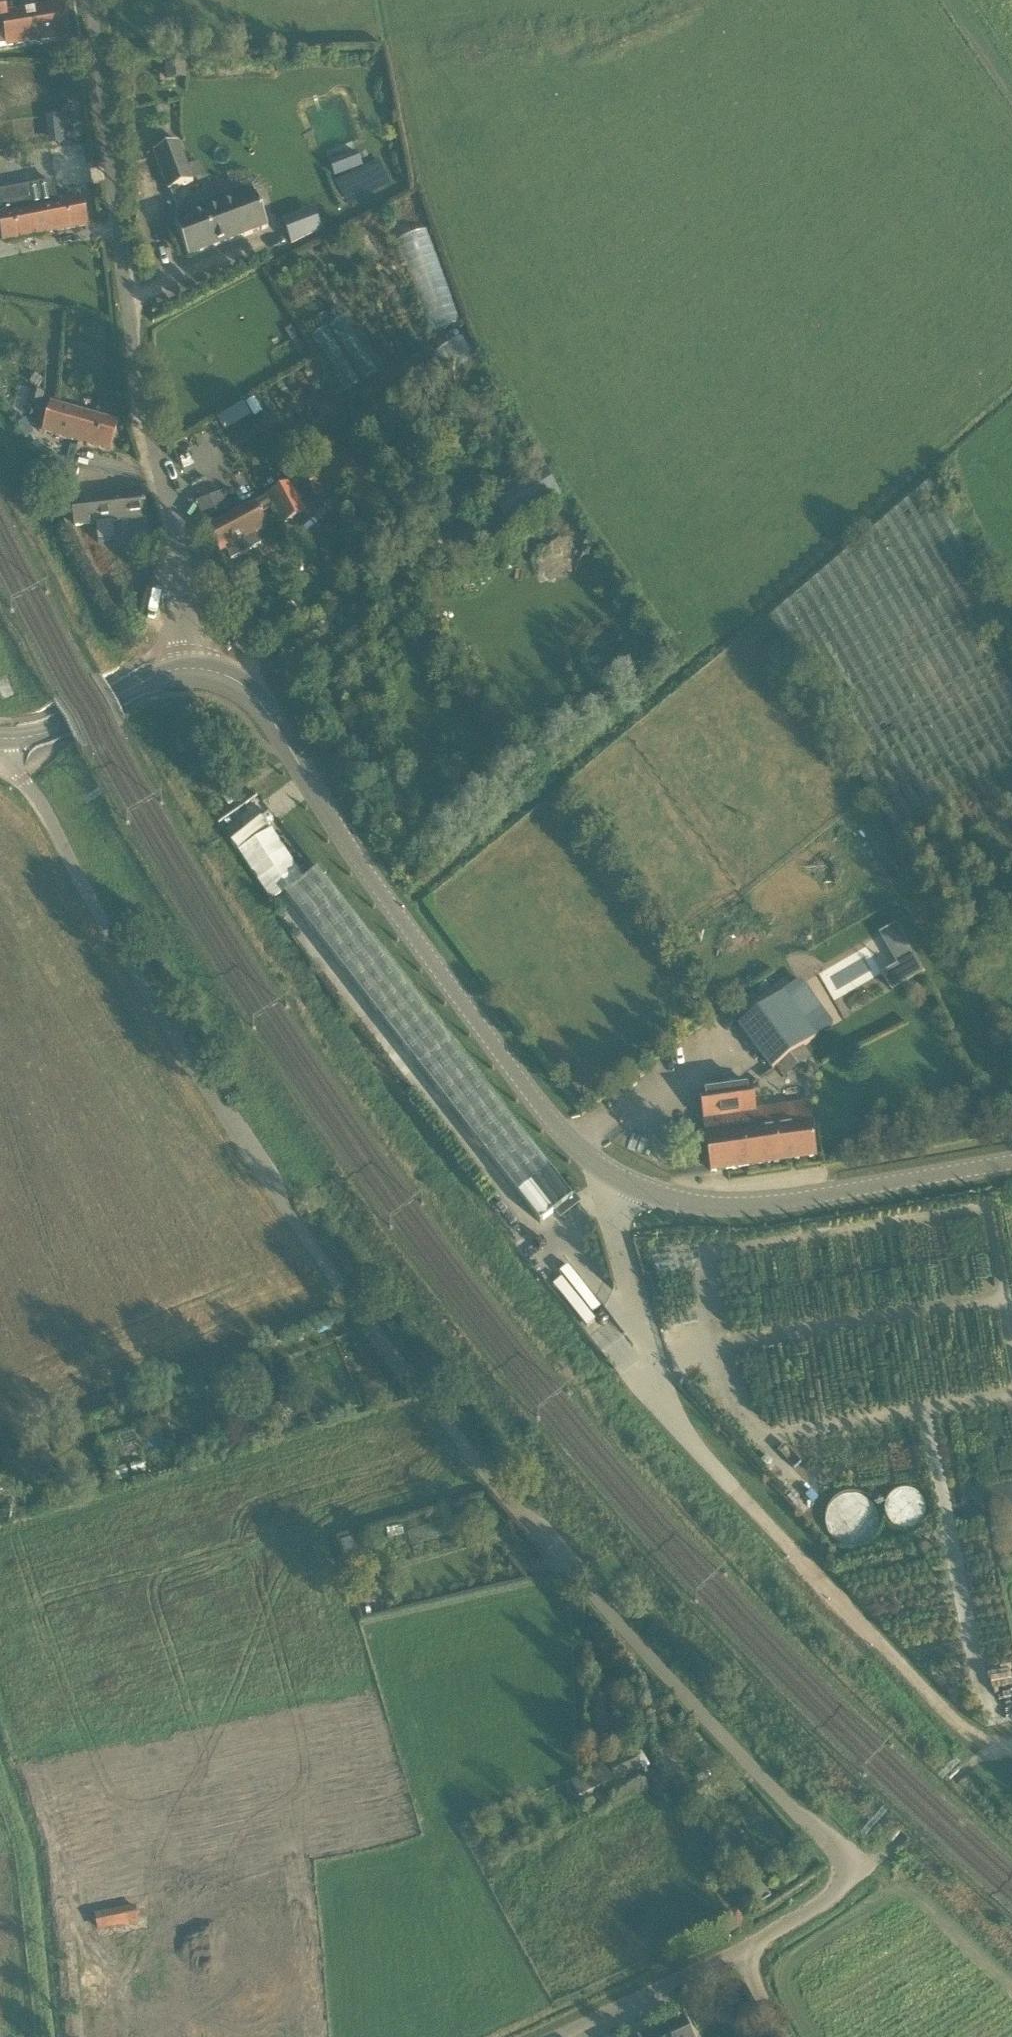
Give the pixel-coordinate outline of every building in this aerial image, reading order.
[(63,5),(5,15),(3,0),(0,0),(0,46),(8,45),(68,35),(66,22),(68,21),(68,18),(65,18),(63,5)] [(184,64),(165,65),(166,81),(185,79),(184,64)] [(65,114),(46,115),(48,142),(67,141),(65,114)] [(153,151),(168,190),(193,181),(178,141),(153,151)] [(377,156),(335,178),(346,198),(388,176),(377,156)] [(4,241),(87,225),(82,198),(56,203),(52,182),(0,192),(0,217),(4,241)] [(239,200),(235,191),(176,213),(180,222),(176,224),(188,257),(268,227),(256,194),(239,200)] [(399,237),(429,332),(459,322),(429,227),(399,237)] [(445,371),(471,359),(461,338),(435,350),(445,371)] [(282,382),(214,411),(220,427),(288,399),(282,382)] [(43,394),(18,386),(15,396),(18,397),(15,406),(19,407),(18,411),(36,417),(43,394)] [(110,451),(118,422),(52,403),(45,427),(41,426),(40,431),(110,451)] [(47,477),(46,478),(74,484),(78,469),(50,463),(49,465),(37,461),(44,476),(47,477)] [(315,497),(343,484),(332,462),(305,475),(315,497)] [(307,512),(292,483),(208,528),(213,539),(212,540),(213,542),(215,541),(221,552),(255,533),(266,528),(259,515),(274,506),(284,524),(307,512)] [(769,617),(942,916),(1009,854),(1011,858),(1011,628),(928,483),(769,617)] [(72,499),(75,526),(147,516),(143,491),(72,499)] [(215,498),(200,506),(208,522),(224,514),(215,498)] [(231,562),(262,546),(255,533),(246,539),(225,550),(231,562)] [(221,816),(221,826),(269,827),(269,800),(245,800),(245,816),(221,816)] [(285,895),(540,1223),(572,1198),(317,871),(285,895)] [(896,966),(881,975),(887,985),(892,993),(925,973),(921,965),(896,924),(883,931),(902,962),(897,965),(896,966)] [(737,1026),(771,1070),(803,1045),(826,1029),(793,984),(737,1026)] [(815,1157),(807,1103),(756,1110),(752,1086),(700,1093),(712,1172),(791,1161),(791,1159),(795,1158),(795,1160),(815,1157)] [(350,1577),(365,1572),(355,1537),(340,1542),(350,1577)] [(640,1768),(634,1754),(572,1782),(578,1797),(640,1768)] [(139,1923),(135,1905),(94,1913),(98,1931),(139,1923)] [(683,2018),(640,2036),(692,2036),(683,2018)]
